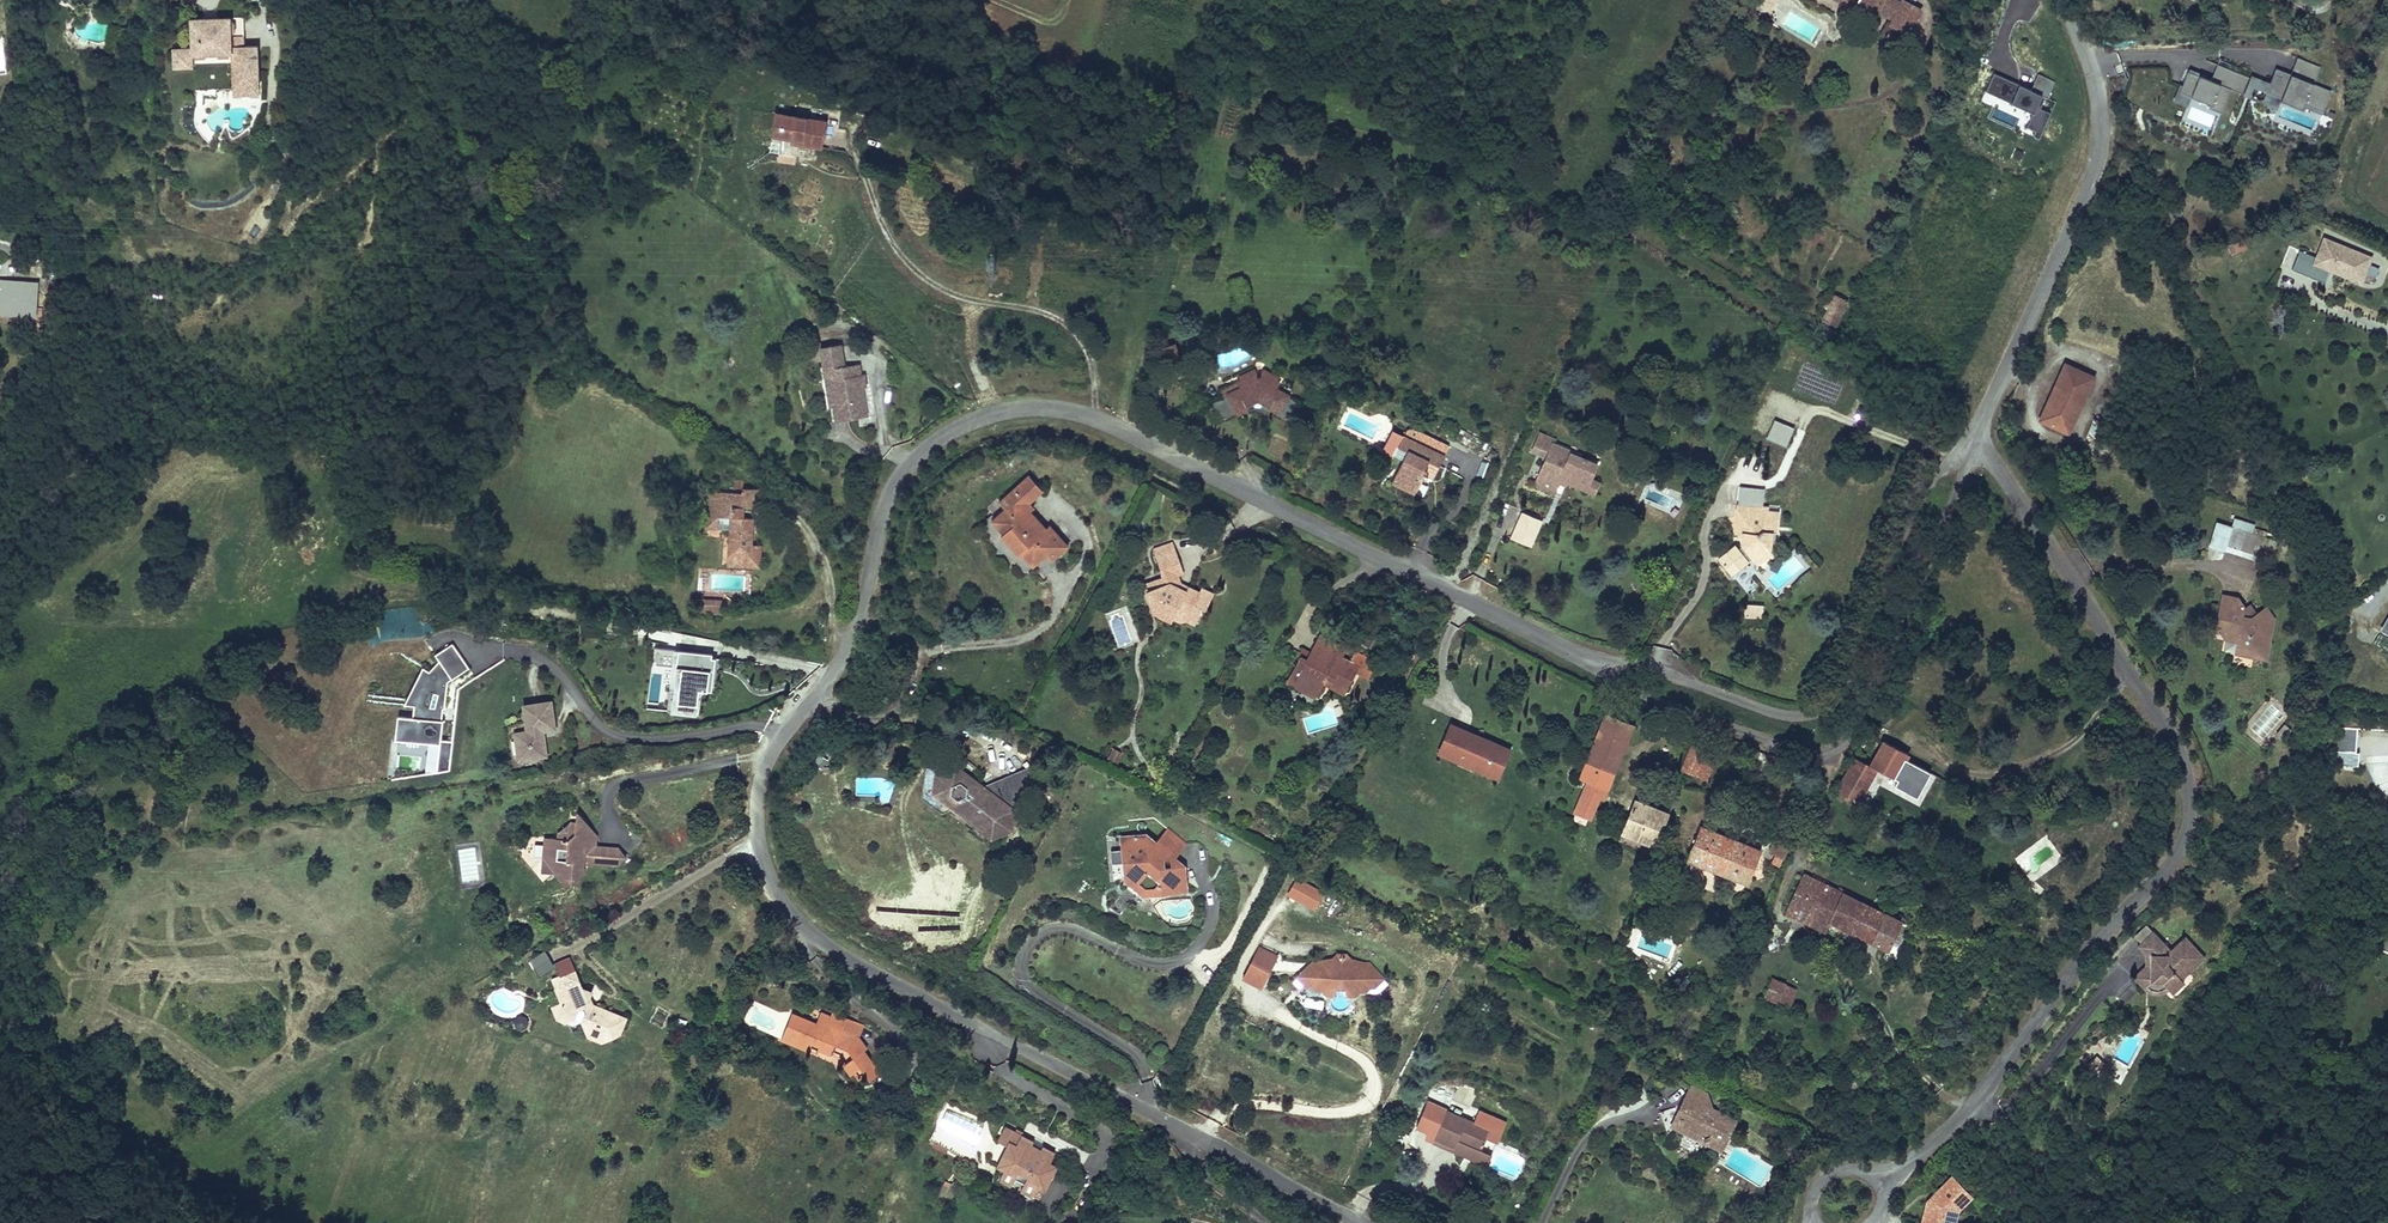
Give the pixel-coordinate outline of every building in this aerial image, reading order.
[(1772,13),(1776,0),(1764,0),(1761,9),(1772,13)] [(1872,9),(1874,6),(1877,0),(1856,0),(1872,9)] [(1894,0),(1877,0),(1874,6),(1890,15),(1898,2),(1894,0)] [(1906,0),(1899,0),(1898,2),(1890,15),(1887,21),(1905,31),(1918,7),(1906,0)] [(195,27),(195,56),(176,56),(176,76),(196,75),(196,63),(235,62),(247,62),(248,84),(248,97),(262,97),(262,84),(262,55),(248,55),(248,26),(195,27)] [(122,44),(132,45),(133,36),(123,34),(122,44)] [(2209,62),(2202,80),(2188,74),(2180,96),(2222,112),(2230,90),(2269,105),(2273,93),(2281,96),(2279,101),(2303,110),(2305,106),(2322,113),(2331,91),(2314,84),(2322,67),(2299,58),(2292,75),(2275,69),(2269,84),(2209,62)] [(235,62),(235,97),(248,97),(248,84),(247,62),(235,62)] [(2045,134),(2048,126),(2058,102),(2047,97),(2054,79),(2039,73),(2032,91),(1993,76),(1983,100),(2028,118),(2025,126),(2045,134)] [(235,106),(262,106),(262,97),(248,97),(235,97),(235,106)] [(780,131),(784,108),(777,107),(772,129),(780,131)] [(820,145),(825,116),(784,108),(780,131),(792,133),(801,135),(800,141),(820,145)] [(801,135),(792,133),(791,139),(800,141),(801,135)] [(2325,281),(2329,272),(2360,285),(2372,257),(2320,236),(2312,256),(2297,249),(2290,265),(2325,281)] [(2369,266),(2365,281),(2374,284),(2378,268),(2369,266)] [(38,298),(43,275),(23,271),(18,294),(38,298)] [(1846,298),(1833,292),(1823,315),(1836,320),(1846,298)] [(844,362),(840,340),(820,343),(824,365),(844,362)] [(2062,426),(2088,370),(2060,357),(2034,413),(2062,426)] [(861,370),(859,360),(844,362),(824,365),(825,376),(832,375),(834,386),(831,387),(836,416),(867,411),(863,383),(861,370)] [(1162,373),(1166,380),(1177,375),(1173,367),(1162,373)] [(1265,367),(1262,372),(1274,378),(1276,373),(1265,367)] [(1241,387),(1229,393),(1237,411),(1221,419),(1222,423),(1251,410),(1248,402),(1258,398),(1268,403),(1276,408),(1275,411),(1289,419),(1298,404),(1283,395),(1286,391),(1276,385),(1278,380),(1274,378),(1262,372),(1258,370),(1253,373),(1252,370),(1241,375),(1242,378),(1238,379),(1241,387)] [(1166,380),(1173,394),(1186,387),(1179,374),(1177,375),(1166,380)] [(1283,395),(1298,404),(1301,400),(1286,391),(1283,395)] [(1212,402),(1221,419),(1237,411),(1229,393),(1212,402)] [(1265,411),(1268,403),(1258,398),(1248,402),(1251,410),(1259,407),(1265,411)] [(1794,428),(1774,421),(1767,438),(1787,445),(1794,428)] [(1390,437),(1440,462),(1444,455),(1434,450),(1439,439),(1414,427),(1407,428),(1404,434),(1394,429),(1390,437)] [(1584,489),(1597,461),(1557,443),(1559,439),(1544,432),(1536,450),(1551,456),(1538,485),(1555,493),(1561,479),(1584,489)] [(1440,462),(1390,437),(1383,451),(1400,460),(1390,480),(1415,493),(1422,480),(1425,482),(1428,475),(1426,474),(1428,470),(1424,468),(1427,461),(1438,466),(1440,462)] [(1434,450),(1444,455),(1449,445),(1439,439),(1434,450)] [(1042,479),(1026,493),(1042,512),(1046,508),(1043,505),(1055,494),(1042,479)] [(730,528),(729,571),(759,571),(759,549),(750,549),(750,521),(740,521),(740,512),(757,512),(757,492),(740,492),(740,484),(730,484),(730,493),(705,492),(705,517),(730,517),(730,528)] [(1740,505),(1761,508),(1764,492),(1742,489),(1740,505)] [(1042,512),(1026,493),(1014,503),(1019,509),(1005,522),(1015,533),(1011,537),(1029,557),(1033,553),(1042,564),(1056,552),(1062,559),(1078,544),(1062,526),(1057,530),(1052,524),(1049,527),(1043,520),(1047,517),(1042,512)] [(1761,508),(1740,505),(1735,525),(1745,527),(1744,537),(1742,544),(1752,561),(1759,557),(1763,563),(1772,558),(1768,551),(1770,536),(1776,537),(1779,515),(1767,513),(1768,509),(1761,508)] [(1525,513),(1523,516),(1541,524),(1542,521),(1525,513)] [(1523,516),(1514,536),(1532,544),(1541,524),(1523,516)] [(705,527),(730,528),(730,517),(705,517),(705,527)] [(2257,546),(2263,529),(2233,518),(2226,535),(2257,546)] [(1734,535),(1744,537),(1745,527),(1735,525),(1734,535)] [(2272,548),(2277,535),(2263,529),(2257,546),(2263,549),(2265,545),(2272,548)] [(1184,549),(1181,540),(1161,546),(1163,555),(1184,549)] [(1735,544),(1717,559),(1731,577),(1750,562),(1735,544)] [(1184,549),(1163,555),(1169,576),(1171,584),(1153,589),(1156,600),(1162,598),(1167,614),(1178,620),(1180,617),(1186,620),(1192,618),(1200,621),(1207,609),(1210,610),(1220,591),(1206,583),(1203,588),(1193,583),(1191,588),(1179,582),(1175,564),(1187,560),(1184,549)] [(2207,558),(2222,559),(2223,550),(2208,549),(2207,558)] [(1759,557),(1752,561),(1757,568),(1763,563),(1759,557)] [(1190,569),(1187,560),(1175,564),(1179,582),(1191,588),(1193,583),(1188,580),(1185,571),(1190,569)] [(1736,574),(1741,586),(1750,583),(1746,570),(1736,574)] [(1171,584),(1169,576),(1151,581),(1153,589),(1171,584)] [(2270,614),(2266,607),(2255,611),(2253,612),(2251,619),(2241,617),(2242,605),(2235,591),(2219,588),(2211,619),(2223,622),(2220,633),(2232,635),(2230,643),(2261,651),(2270,614)] [(1159,611),(1167,614),(1162,598),(1156,600),(1159,611)] [(1418,598),(1416,603),(1426,608),(1429,603),(1418,598)] [(2250,601),(2242,605),(2241,617),(2251,619),(2253,612),(2255,611),(2250,601)] [(1426,608),(1416,603),(1411,612),(1421,617),(1426,608)] [(1748,605),(1747,618),(1762,619),(1762,606),(1748,605)] [(726,608),(707,608),(707,620),(726,620),(726,608)] [(2379,632),(2387,637),(2387,617),(2379,632)] [(1320,658),(1330,640),(1321,636),(1312,653),(1320,658)] [(1363,670),(1344,660),(1349,651),(1330,640),(1320,658),(1312,653),(1309,659),(1303,656),(1293,674),(1307,681),(1302,689),(1318,698),(1324,687),(1327,681),(1351,693),(1363,670)] [(710,655),(710,650),(676,646),(668,708),(696,712),(697,688),(706,689),(708,666),(713,667),(715,655),(710,655)] [(452,677),(440,657),(430,668),(424,663),(405,702),(415,703),(414,714),(397,712),(394,737),(440,743),(436,773),(450,771),(454,741),(440,740),(448,680),(452,677)] [(1307,681),(1293,674),(1289,682),(1302,689),(1307,681)] [(1327,681),(1324,687),(1348,699),(1351,693),(1327,681)] [(554,725),(551,706),(547,703),(528,706),(525,710),(528,732),(521,733),(518,737),(521,755),(525,758),(543,755),(546,751),(544,736),(540,737),(539,730),(543,729),(550,728),(554,725)] [(1602,714),(1582,762),(1611,774),(1631,726),(1602,714)] [(2279,738),(2288,729),(2282,724),(2274,733),(2279,738)] [(2353,750),(2355,725),(2337,724),(2335,749),(2353,750)] [(1496,777),(1508,751),(1451,727),(1440,753),(1460,762),(1463,756),(1473,760),(1470,766),(1496,777)] [(1681,771),(1684,772),(1694,776),(1709,737),(1695,732),(1681,771)] [(1882,741),(1869,766),(1894,779),(1904,760),(1907,754),(1882,741)] [(1108,758),(1119,761),(1122,752),(1111,748),(1108,758)] [(1470,766),(1473,760),(1463,756),(1460,762),(1470,766)] [(1857,759),(1840,792),(1860,803),(1878,770),(1869,766),(1857,759)] [(1932,775),(1904,760),(1894,779),(1901,782),(1898,787),(1920,799),(1922,794),(1932,775)] [(978,780),(956,762),(938,770),(934,787),(949,799),(960,795),(963,798),(961,806),(966,809),(977,806),(974,822),(990,834),(1004,827),(1013,797),(1008,785),(1000,779),(980,788),(977,786),(978,780)] [(1599,802),(1611,774),(1582,762),(1570,790),(1582,795),(1574,813),(1587,819),(1595,800),(1599,802)] [(1037,763),(1000,779),(1008,785),(1013,797),(1024,792),(1025,779),(1037,771),(1037,763)] [(1621,833),(1653,846),(1666,813),(1634,800),(1621,833)] [(577,827),(587,828),(577,817),(577,827)] [(1193,838),(1174,825),(1162,842),(1155,844),(1153,833),(1129,838),(1134,863),(1140,862),(1142,875),(1158,887),(1172,884),(1173,890),(1197,884),(1193,861),(1175,864),(1173,856),(1182,854),(1193,838)] [(601,867),(602,852),(597,852),(597,844),(593,844),(589,839),(593,834),(587,828),(577,827),(565,827),(559,832),(559,837),(549,837),(548,850),(543,854),(543,863),(556,878),(561,874),(569,883),(575,884),(585,875),(581,871),(586,866),(601,867)] [(1762,853),(1701,829),(1690,858),(1751,882),(1762,853)] [(597,840),(593,834),(589,839),(593,844),(597,844),(597,840)] [(618,853),(602,852),(601,867),(617,868),(618,853)] [(1805,872),(1787,914),(1830,933),(1835,924),(1849,891),(1805,872)] [(588,879),(585,875),(575,884),(569,883),(561,874),(556,878),(566,890),(574,891),(588,879)] [(1330,893),(1304,878),(1295,893),(1321,907),(1330,893)] [(2026,906),(2034,897),(2023,888),(2015,896),(2026,906)] [(1849,891),(1835,924),(1874,943),(1888,911),(1849,891)] [(1889,949),(1903,917),(1888,911),(1874,943),(1889,949)] [(2201,947),(2181,929),(2166,945),(2148,928),(2134,943),(2143,951),(2148,952),(2147,962),(2142,961),(2133,972),(2145,983),(2149,978),(2161,976),(2168,982),(2172,986),(2182,975),(2178,972),(2201,947)] [(1248,975),(1265,985),(1279,959),(1277,959),(1280,954),(1264,946),(1248,975)] [(529,959),(538,976),(554,967),(544,950),(529,959)] [(1336,961),(1319,961),(1319,969),(1323,969),(1323,976),(1315,982),(1320,987),(1326,987),(1331,987),(1334,984),(1341,984),(1340,986),(1349,986),(1349,985),(1359,986),(1359,989),(1365,990),(1371,990),(1371,988),(1376,988),(1389,978),(1379,964),(1361,963),(1361,959),(1357,959),(1353,954),(1347,954),(1342,958),(1336,958),(1336,961)] [(1319,969),(1319,961),(1301,975),(1310,986),(1315,982),(1323,976),(1323,969),(1319,969)] [(598,1014),(595,1007),(596,1004),(598,996),(588,993),(579,973),(558,981),(564,994),(561,995),(563,1000),(566,999),(568,1005),(557,1009),(562,1020),(577,1026),(587,1022),(593,1037),(606,1043),(625,1035),(630,1022),(609,1013),(603,1015),(598,1014)] [(1772,998),(1781,982),(1769,975),(1760,991),(1772,998)] [(2164,986),(2168,982),(2161,976),(2149,978),(2145,983),(2152,989),(2164,986)] [(1334,984),(1331,987),(1326,987),(1331,994),(1338,993),(1342,989),(1348,989),(1352,994),(1359,995),(1365,990),(1359,989),(1359,986),(1349,985),(1349,986),(1340,986),(1341,984),(1334,984)] [(609,1013),(596,1004),(595,1007),(598,1014),(603,1015),(609,1013)] [(818,1022),(793,1014),(784,1041),(812,1050),(814,1044),(820,1045),(818,1049),(828,1055),(836,1045),(846,1049),(850,1060),(842,1067),(850,1077),(859,1069),(871,1083),(880,1075),(862,1054),(868,1049),(855,1035),(861,1019),(835,1010),(833,1015),(822,1011),(818,1022)] [(2105,1062),(2096,1053),(2095,1053),(2089,1061),(2099,1070),(2105,1062)] [(1706,1091),(1708,1086),(1693,1079),(1682,1100),(1706,1091)] [(1737,1118),(1711,1105),(1706,1091),(1682,1100),(1678,1101),(1682,1110),(1678,1112),(1685,1129),(1702,1137),(1710,1135),(1713,1143),(1727,1138),(1725,1133),(1731,1130),(1737,1118)] [(1682,1110),(1678,1101),(1671,1121),(1685,1129),(1678,1112),(1682,1110)] [(1482,1149),(1489,1131),(1447,1115),(1438,1139),(1456,1146),(1458,1139),(1482,1149)] [(1055,1166),(1050,1163),(1053,1156),(1019,1142),(1021,1138),(1004,1131),(999,1144),(1008,1148),(999,1168),(1000,1169),(1004,1171),(1001,1179),(1034,1193),(1037,1185),(1042,1188),(1045,1189),(1055,1166)] [(1710,1135),(1702,1137),(1713,1143),(1710,1135)] [(1722,1148),(1727,1138),(1713,1143),(1722,1148)] [(978,1159),(932,1139),(929,1147),(970,1165),(979,1165),(978,1159)] [(1456,1146),(1438,1139),(1435,1146),(1453,1153),(1456,1146)] [(1486,1166),(1492,1152),(1482,1149),(1458,1139),(1456,1146),(1453,1153),(1486,1166)] [(1034,1193),(1001,1179),(1004,1171),(1000,1169),(994,1182),(1036,1201),(1042,1188),(1037,1185),(1034,1193)] [(1939,1194),(1955,1180),(1952,1177),(1928,1201),(1935,1204),(1942,1197),(1939,1194)] [(1955,1180),(1939,1194),(1942,1197),(1935,1204),(1928,1201),(1922,1222),(1944,1222),(1946,1216),(1952,1210),(1956,1214),(1971,1198),(1955,1180)] [(1956,1214),(1952,1210),(1946,1216),(1944,1222),(1953,1222),(1956,1214)]
